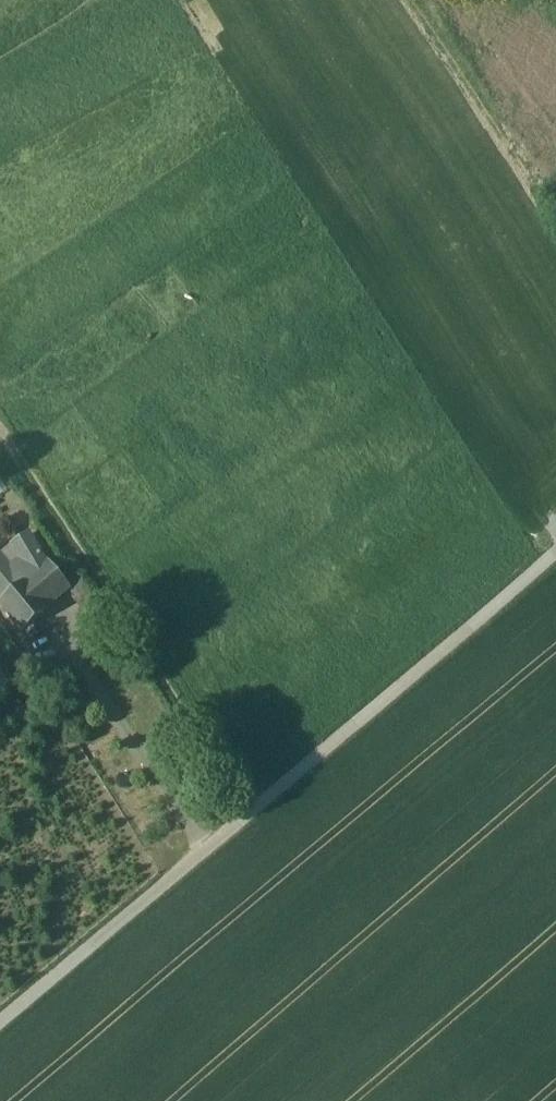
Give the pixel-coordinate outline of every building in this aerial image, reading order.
[(11,546),(0,555),(0,594),(4,599),(47,566),(28,534),(11,546)] [(0,603),(0,604),(20,628),(45,608),(44,606),(66,588),(47,566),(4,599),(0,603)] [(87,591),(71,567),(63,572),(76,592),(74,593),(85,612),(95,606),(87,591)]
